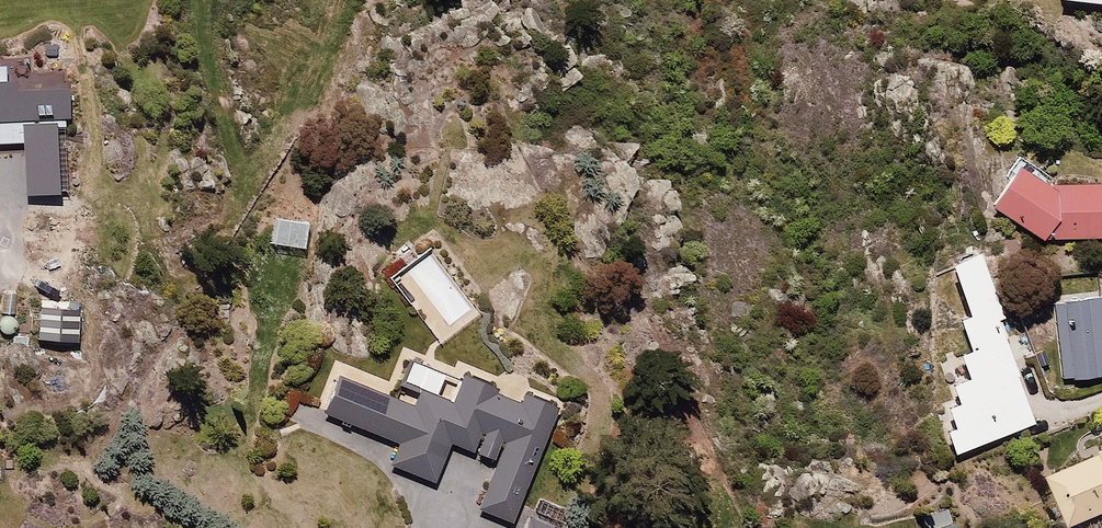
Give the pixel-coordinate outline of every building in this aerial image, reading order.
[(23,145),(25,196),(59,194),(56,119),(67,119),(65,86),(11,89),(11,81),(8,81),(7,66),(0,66),(0,146),(23,145)] [(991,207),(1044,241),(1101,239),(1101,183),(1056,186),(1017,164),(991,207)] [(310,222),(275,217),(271,244),(306,249),(310,222)] [(1006,319),(983,252),(951,263),(970,316),(959,319),(971,353),(943,363),(961,416),(945,422),(957,456),(1037,429),(1000,321),(1006,319)] [(1056,300),(1064,380),(1101,376),(1101,296),(1056,300)] [(80,305),(38,304),(37,341),(79,342),(80,305)] [(439,480),(451,445),(497,461),(480,511),(520,524),(561,405),(526,393),(523,403),(491,392),(493,385),(466,376),(457,402),(415,388),(410,403),(337,378),(324,415),(400,441),(393,464),(439,480)] [(1101,517),(1101,453),(1050,476),(1073,527),(1077,527),(1101,517)] [(949,508),(921,519),(925,527),(956,527),(949,508)] [(527,516),(522,527),(558,527),(527,516)]
